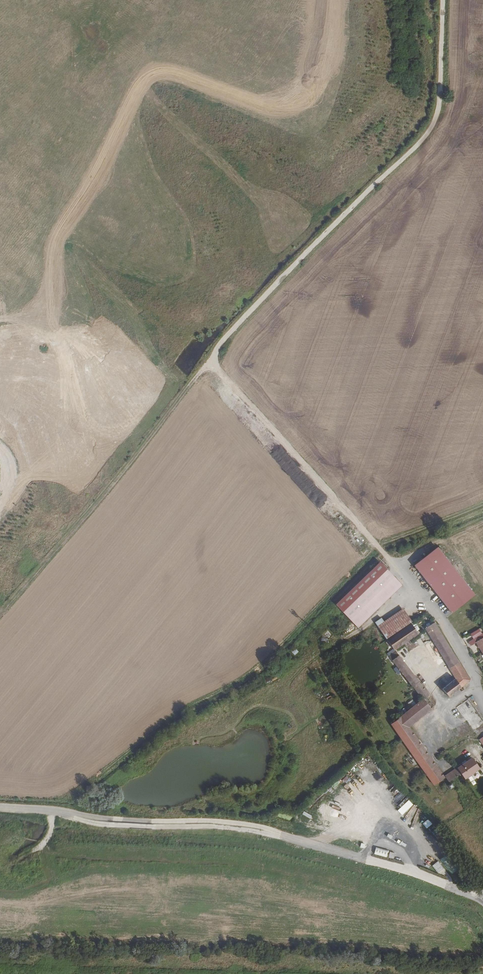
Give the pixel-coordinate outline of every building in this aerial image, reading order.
[(437,547),(414,565),(452,612),(474,595),(437,547)] [(380,562),(336,605),(350,619),(394,576),(380,562)] [(394,576),(350,619),(358,628),(402,585),(394,576)] [(411,621),(403,609),(377,626),(386,638),(411,621)] [(424,614),(387,639),(394,650),(404,643),(406,647),(411,643),(409,640),(425,629),(455,679),(442,689),(449,697),(470,680),(434,622),(431,625),(424,614)] [(473,639),(482,655),(482,634),(482,633),(473,639)] [(396,651),(389,657),(412,687),(412,686),(423,699),(425,698),(429,695),(396,651)] [(423,699),(401,717),(408,726),(431,709),(425,701),(426,700),(425,698),(423,699)] [(456,707),(482,745),(481,746),(482,749),(482,719),(468,699),(456,707)] [(401,717),(391,724),(441,795),(453,786),(451,783),(446,787),(447,789),(443,791),(439,784),(442,782),(443,784),(446,781),(408,726),(401,717)] [(463,764),(446,777),(449,781),(461,773),(465,778),(479,768),(471,758),(466,762),(465,760),(461,763),(463,764)] [(439,860),(452,874),(460,867),(447,853),(439,860)] [(438,860),(432,866),(438,872),(444,867),(438,860)]
